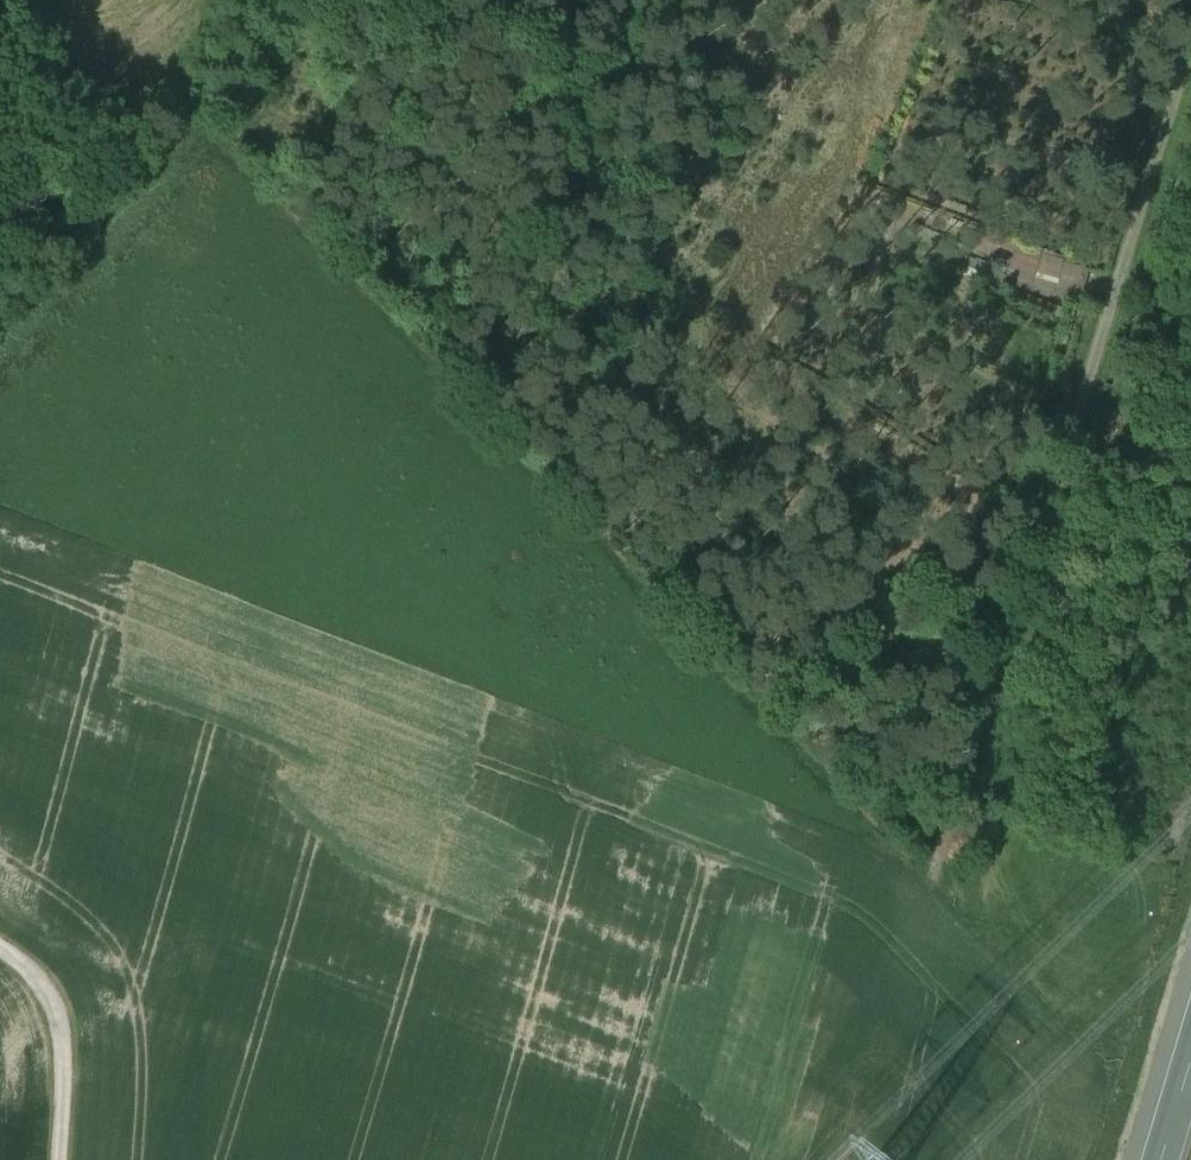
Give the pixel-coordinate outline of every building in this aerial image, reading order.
[(1015,248),(1005,282),(1053,295),(1062,261),(1015,248)]
